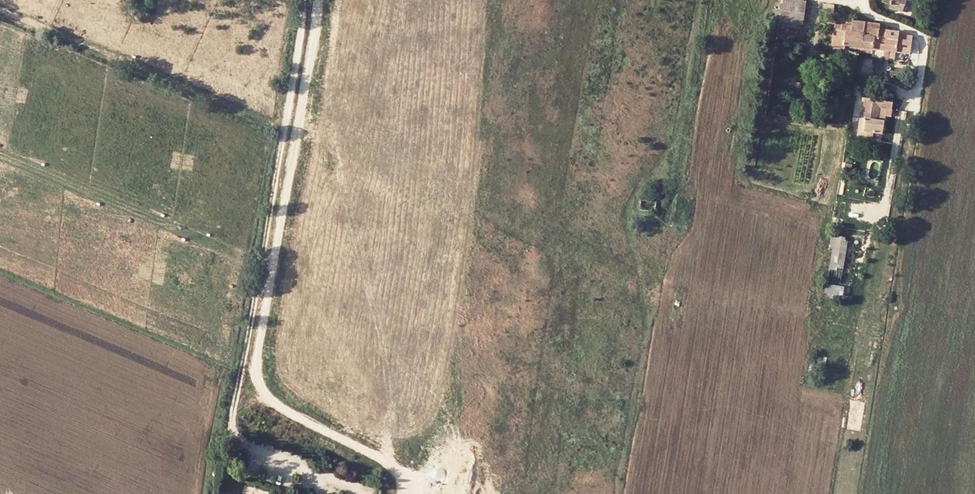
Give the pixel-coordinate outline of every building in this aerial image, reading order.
[(803,13),(805,1),(801,0),(781,0),(780,8),(778,20),(792,22),(793,12),(803,13)] [(905,0),(881,0),(881,1),(890,3),(889,6),(902,10),(905,0)] [(832,12),(833,4),(823,3),(822,11),(832,12)] [(792,22),(801,24),(803,13),(793,12),(792,22)] [(874,37),(864,34),(865,21),(851,20),(851,24),(835,24),(832,45),(836,47),(844,48),(845,43),(860,46),(872,47),(874,37)] [(872,47),(883,49),(887,30),(879,29),(880,24),(865,21),(864,34),(874,37),(872,47)] [(883,49),(895,51),(898,31),(887,30),(883,49)] [(870,55),(882,57),(882,55),(883,49),(872,47),(871,53),(870,55)] [(769,85),(773,55),(767,55),(763,84),(769,85)] [(864,129),(867,129),(882,131),(883,120),(877,120),(878,107),(891,108),(891,102),(865,98),(862,117),(865,118),(864,129)] [(864,129),(865,118),(862,117),(859,117),(857,135),(867,137),(867,129),(864,129)] [(654,211),(656,201),(641,198),(639,209),(654,211)] [(840,288),(847,241),(844,239),(832,237),(829,257),(831,257),(827,286),(840,288)]
